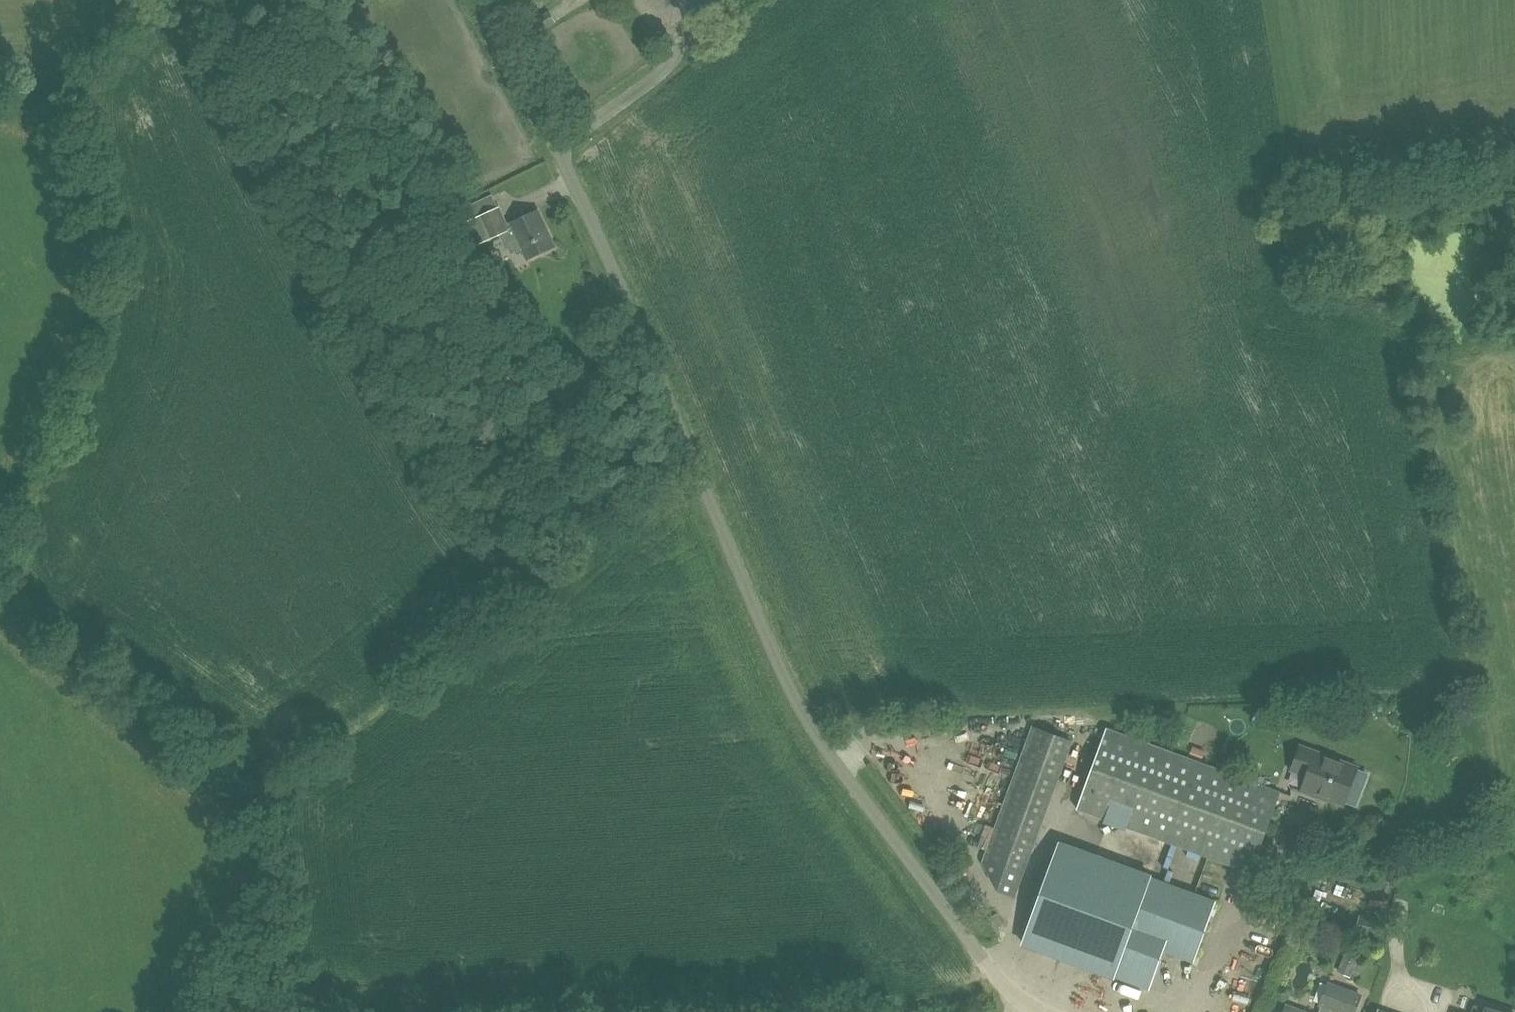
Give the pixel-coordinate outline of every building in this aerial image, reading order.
[(555,23),(548,11),(532,22),(538,34),(555,23)] [(479,245),(488,240),(503,233),(512,253),(524,248),(529,258),(554,246),(537,210),(512,222),(514,225),(510,227),(500,206),(468,221),(479,245)] [(1107,727),(1077,808),(1173,843),(1229,863),(1250,871),(1279,791),(1107,727)] [(1319,794),(1344,803),(1350,786),(1362,776),(1356,770),(1357,767),(1301,746),(1294,765),(1309,771),(1302,790),(1319,796),(1319,794)] [(1210,915),(1229,863),(1173,843),(1159,881),(1098,859),(1093,872),(1059,859),(1028,942),(1149,987),(1150,986),(1180,998),(1194,959),(1199,961),(1215,917),(1210,915)] [(1361,954),(1347,949),(1337,972),(1351,978),(1361,954)] [(1319,1011),(1331,1011),(1332,1010),(1337,1011),(1357,1011),(1364,993),(1328,980),(1319,1005),(1321,1006),(1319,1011)]
